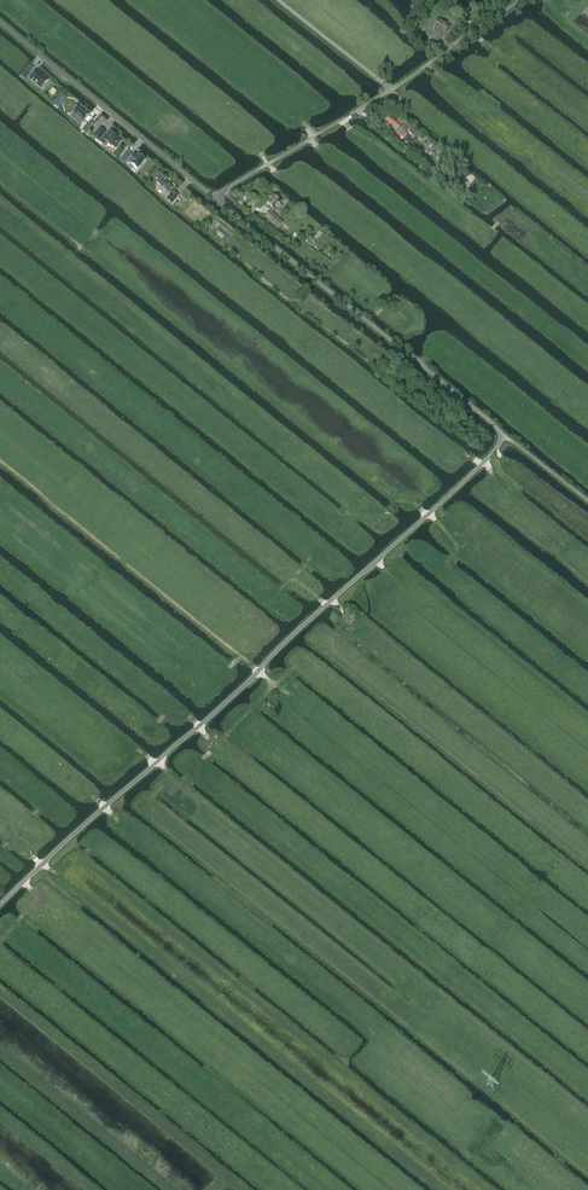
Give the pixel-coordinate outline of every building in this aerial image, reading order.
[(433,31),(430,37),(438,42),(442,36),(440,35),(443,31),(445,33),(450,25),(444,22),(442,24),(438,21),(434,26),(437,28),(437,29),(435,32),(433,31)] [(29,74),(28,74),(25,71),(24,70),(20,75),(25,79),(29,74)] [(41,88),(48,79),(37,71),(30,79),(41,88)] [(66,97),(60,104),(63,106),(70,98),(67,95),(66,97)] [(78,102),(71,111),(83,121),(90,112),(78,102)] [(384,120),(398,130),(402,125),(388,115),(384,120)] [(84,129),(82,130),(85,132),(86,131),(93,123),(90,121),(84,129)] [(93,136),(98,140),(105,132),(100,128),(93,136)] [(105,132),(98,140),(106,146),(108,144),(110,146),(111,145),(115,148),(120,142),(116,139),(118,137),(110,131),(105,137),(103,135),(105,132)] [(436,156),(440,150),(435,146),(431,152),(436,156)] [(146,160),(140,154),(138,156),(135,153),(129,161),(132,163),(131,164),(138,170),(146,160)] [(156,182),(158,184),(168,192),(172,187),(165,181),(167,178),(163,174),(156,182)] [(168,198),(172,202),(178,196),(174,192),(168,198)] [(283,222),(272,212),(273,210),(276,207),(279,210),(282,206),(279,204),(281,202),(281,201),(278,198),(277,198),(273,194),(265,202),(272,208),(264,216),(277,228),(283,222)]
